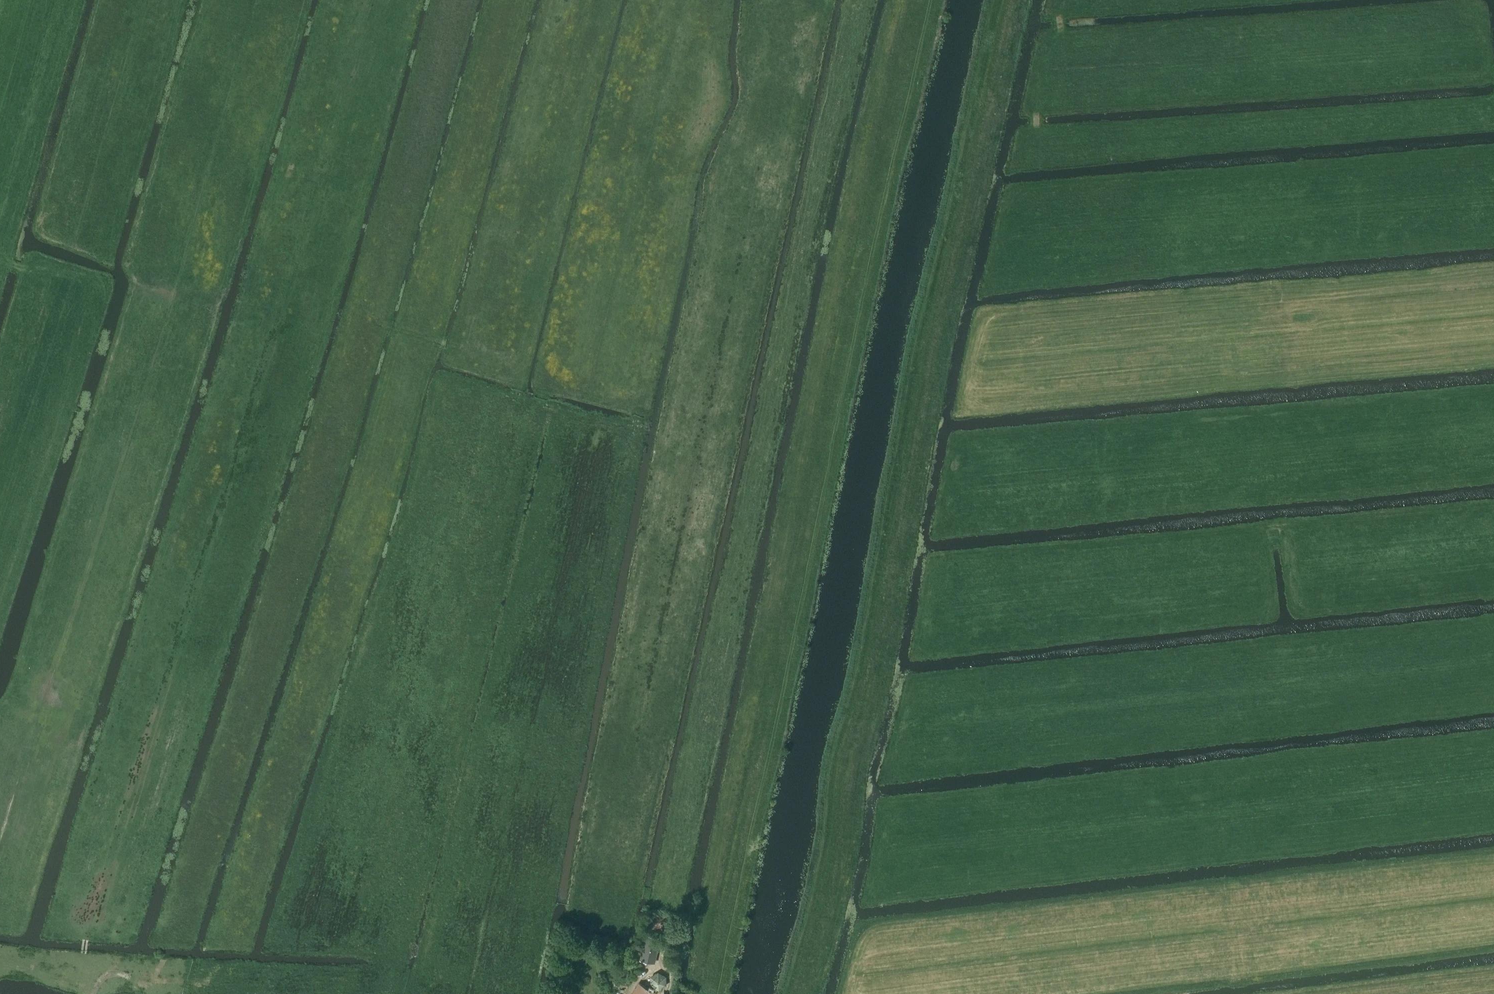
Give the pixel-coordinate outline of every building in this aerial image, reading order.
[(639,960),(655,964),(660,937),(645,934),(639,960)] [(651,977),(651,986),(649,988),(655,992),(657,989),(658,989),(665,985),(665,977),(658,972),(651,977)] [(655,992),(649,988),(638,983),(632,993),(654,993),(655,992)]
